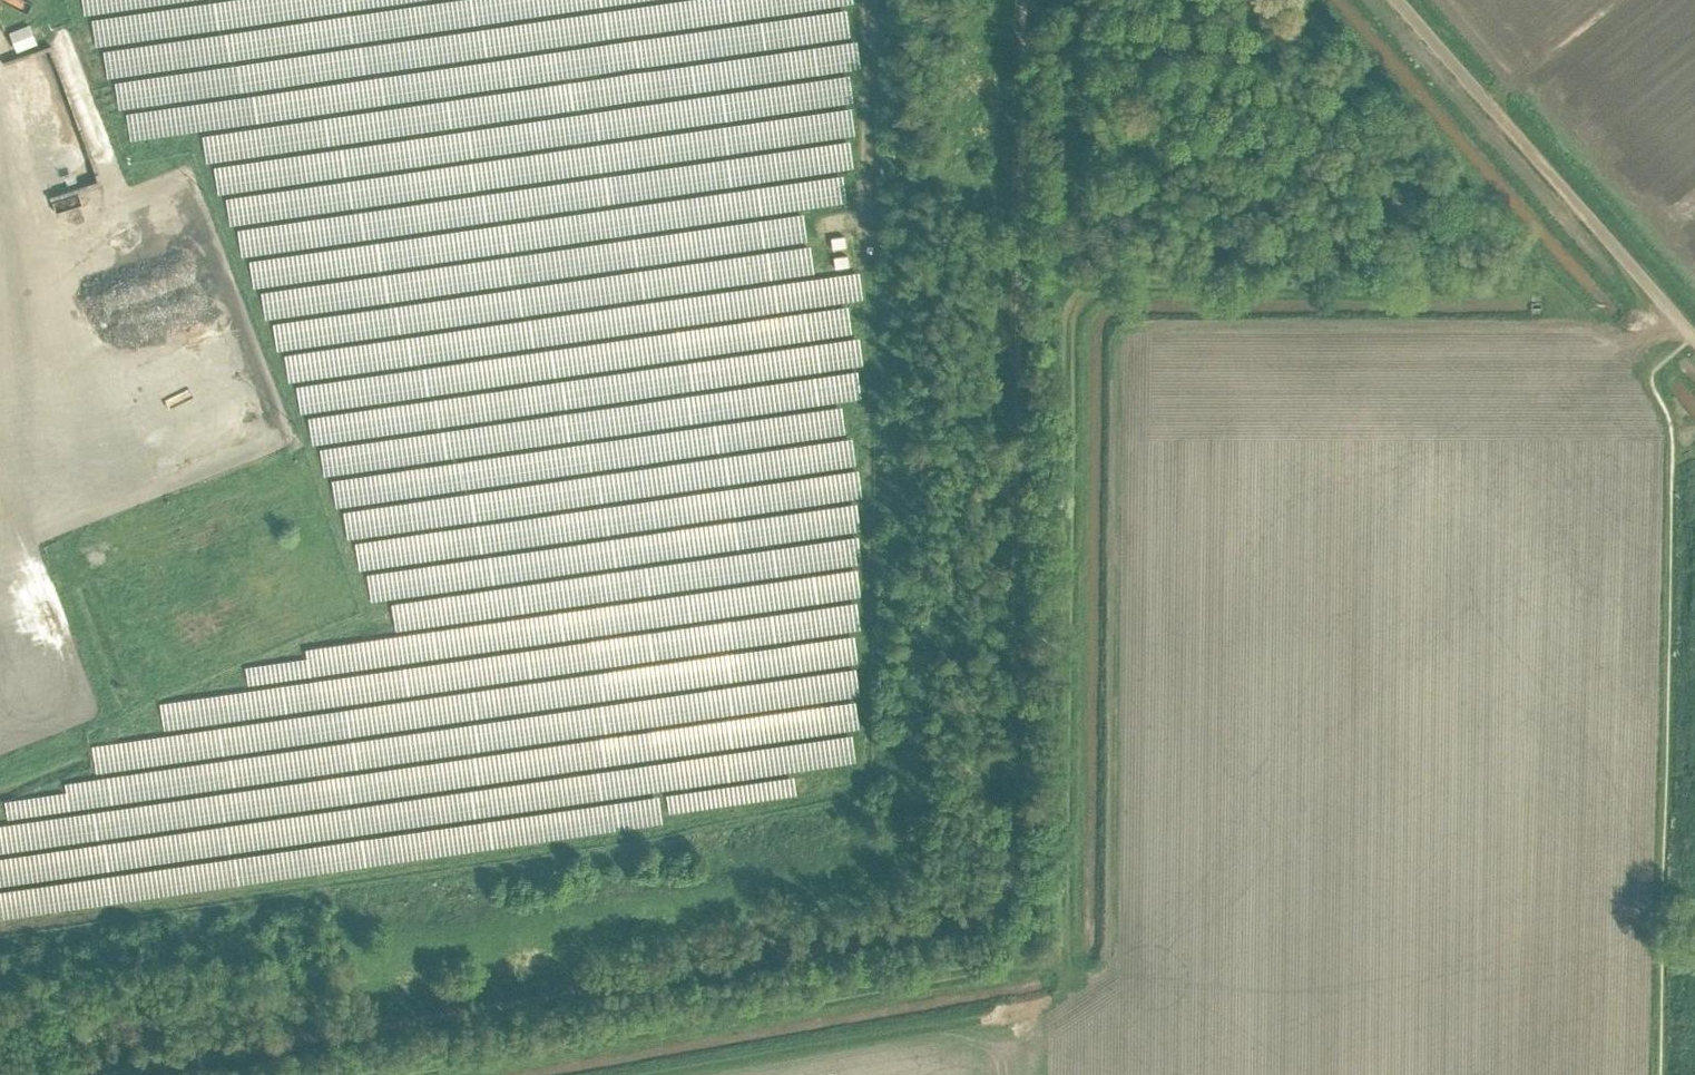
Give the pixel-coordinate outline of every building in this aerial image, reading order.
[(6,31),(13,50),(36,42),(29,23),(6,31)]
